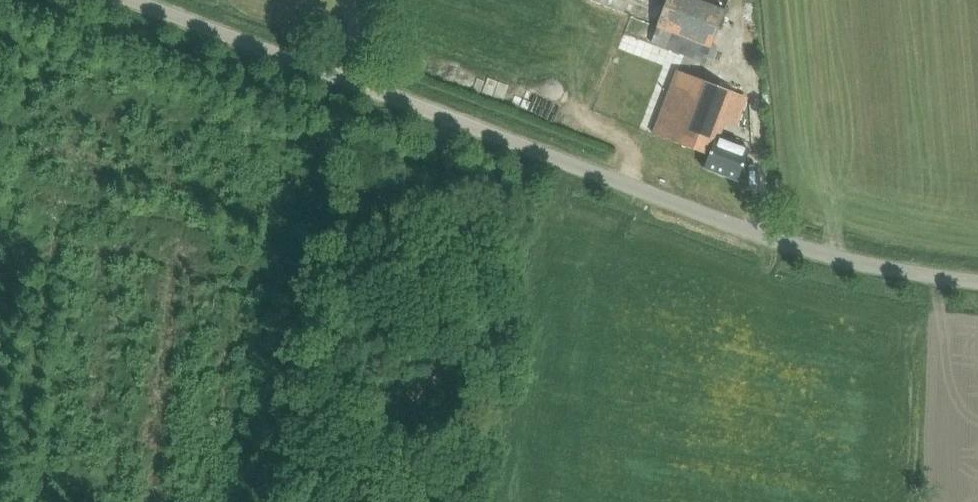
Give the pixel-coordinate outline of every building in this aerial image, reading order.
[(705,62),(729,0),(590,0),(590,1),(657,27),(652,42),(705,62)] [(660,120),(655,134),(709,155),(704,168),(738,180),(750,150),(717,137),(724,120),(735,90),(680,69),(660,120)]
